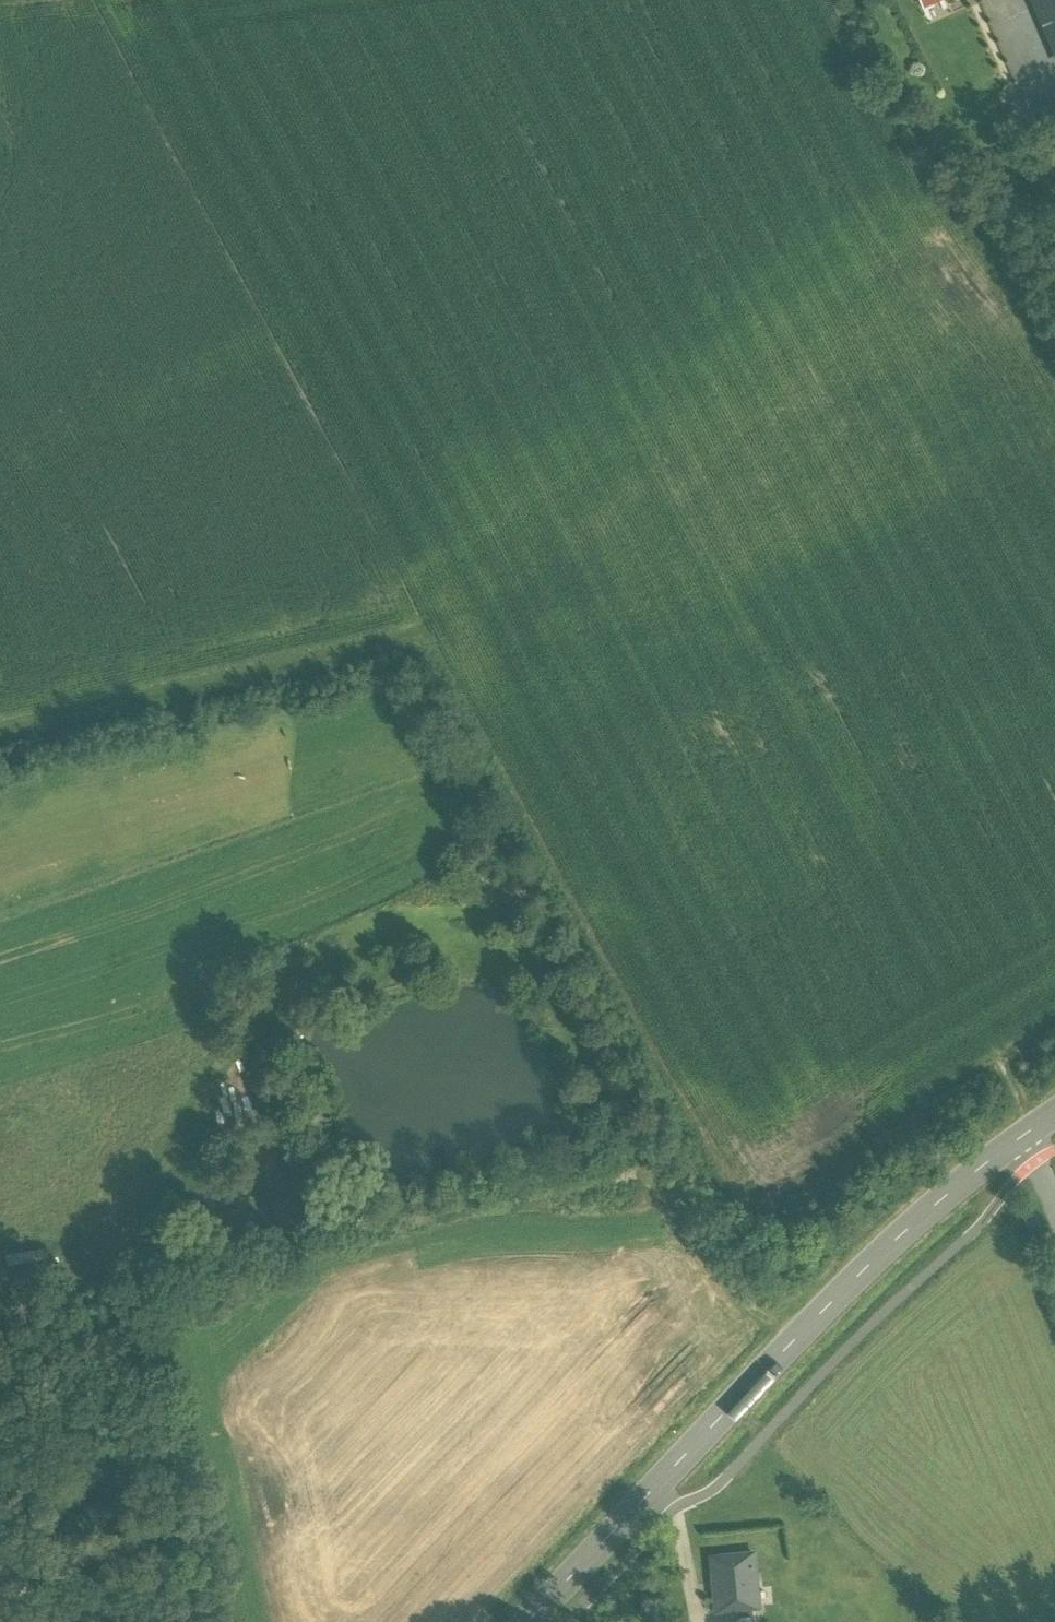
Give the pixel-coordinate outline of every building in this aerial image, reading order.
[(1054,24),(1054,0),(1044,0),(1054,24)] [(300,1186),(281,1191),(283,1199),(302,1193),(300,1186)] [(1036,1214),(1023,1219),(1028,1231),(1040,1226),(1036,1214)] [(705,1553),(711,1611),(762,1606),(756,1548),(705,1553)]
